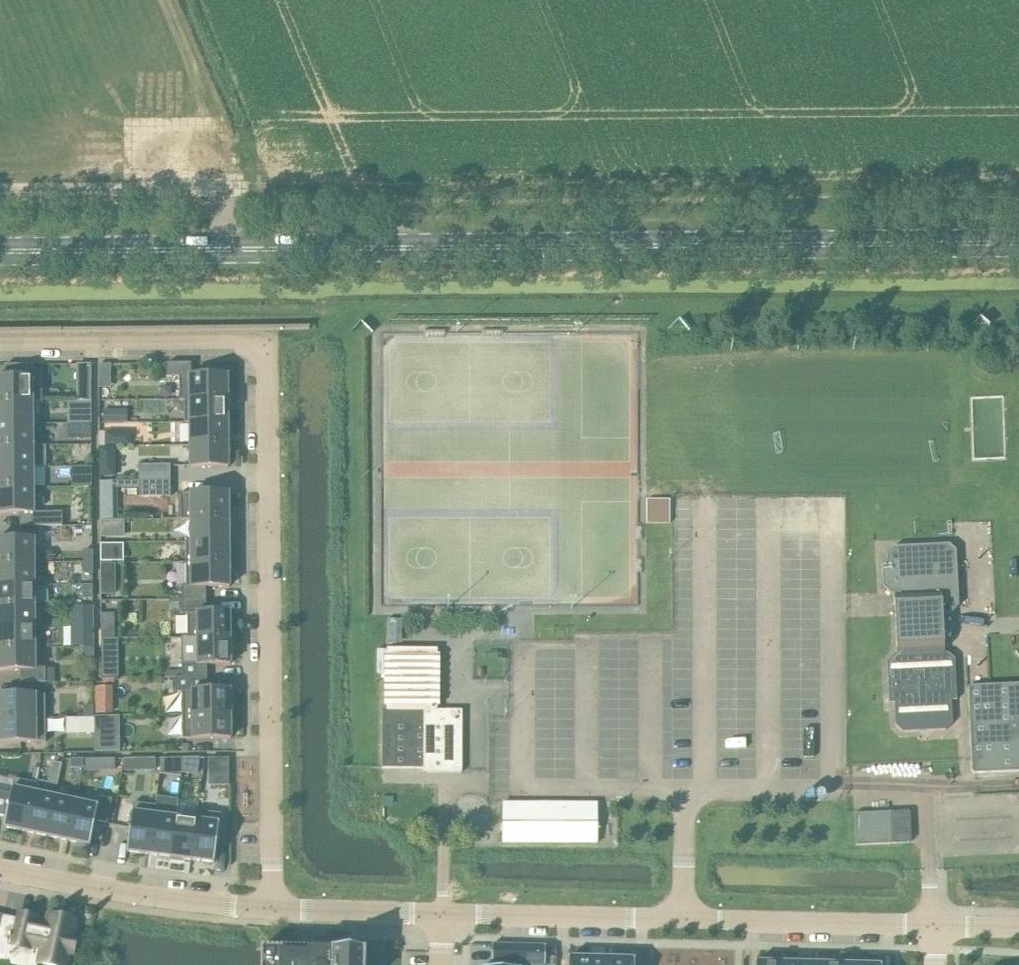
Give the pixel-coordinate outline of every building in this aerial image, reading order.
[(91,363),(76,364),(77,381),(91,381),(92,381),(91,363)] [(111,364),(99,364),(99,388),(111,388),(111,364)] [(25,375),(24,365),(0,366),(0,375),(25,375)] [(0,377),(0,402),(43,402),(42,370),(33,370),(31,370),(31,377),(5,377),(0,377)] [(228,375),(179,376),(180,400),(228,399),(228,375)] [(228,399),(180,400),(184,400),(185,422),(228,422),(228,399)] [(0,402),(0,424),(33,424),(33,403),(43,403),(43,402),(0,402)] [(92,406),(80,406),(80,420),(92,420),(92,406)] [(117,409),(103,409),(103,423),(117,423),(117,409)] [(228,422),(185,422),(185,423),(190,423),(190,445),(228,445),(228,422)] [(91,423),(68,423),(68,439),(92,439),(91,423)] [(0,424),(0,446),(34,445),(33,424),(0,424)] [(131,431),(105,431),(105,446),(131,445),(131,431)] [(0,446),(0,467),(34,467),(34,445),(0,446)] [(228,445),(190,445),(190,467),(229,467),(228,445)] [(116,446),(99,447),(100,477),(116,476),(116,446)] [(88,455),(79,455),(79,466),(89,466),(88,455)] [(171,464),(139,465),(139,480),(171,480),(171,464)] [(92,466),(71,466),(72,487),(84,487),(92,487),(92,475),(92,466)] [(0,467),(0,488),(34,487),(34,467),(0,467)] [(118,480),(100,481),(100,520),(118,519),(118,480)] [(171,480),(139,480),(139,495),(139,496),(171,496),(171,480)] [(0,488),(0,514),(34,513),(34,487),(0,488)] [(229,493),(181,493),(181,519),(229,519),(229,493)] [(647,499),(647,523),(670,523),(670,499),(647,499)] [(229,519),(181,519),(181,520),(190,520),(191,541),(186,541),(186,542),(229,542),(229,519)] [(0,539),(0,563),(35,563),(34,539),(0,539)] [(229,542),(186,542),(186,562),(230,562),(229,542)] [(101,544),(100,544),(100,562),(124,562),(124,543),(101,544)] [(894,703),(895,715),(895,725),(903,732),(946,730),(952,723),(951,700),(957,700),(955,659),(948,652),(945,652),(943,613),(952,612),(959,605),(956,550),(949,544),(894,546),(887,553),(888,561),(882,561),(884,587),(891,593),(894,593),(897,655),(894,655),(887,662),(889,703),(894,703)] [(85,562),(93,562),(93,550),(84,550),(85,562)] [(85,574),(93,574),(93,562),(85,562),(85,574)] [(186,586),(181,586),(181,600),(206,599),(206,587),(230,587),(230,562),(186,562),(186,586)] [(0,563),(0,586),(35,585),(35,563),(0,563)] [(115,563),(100,563),(101,595),(116,595),(115,563)] [(0,586),(0,606),(40,606),(40,605),(35,605),(35,585),(0,586)] [(93,585),(82,585),(82,599),(93,599),(93,585)] [(206,599),(181,600),(182,614),(187,614),(188,638),(230,637),(230,612),(206,612),(206,599)] [(93,605),(70,606),(70,626),(94,626),(94,605),(93,605)] [(0,606),(0,626),(40,626),(40,606),(0,606)] [(115,613),(101,613),(102,638),(115,638),(115,613)] [(0,626),(0,648),(40,648),(40,647),(35,647),(35,627),(40,627),(40,626),(0,626)] [(94,626),(70,626),(71,647),(94,647),(94,626)] [(230,637),(188,638),(197,638),(197,665),(231,664),(230,637)] [(86,659),(94,659),(94,647),(85,647),(86,659)] [(0,648),(0,670),(20,670),(20,683),(46,683),(45,668),(40,668),(40,648),(0,648)] [(387,660),(379,660),(379,673),(387,673),(387,691),(387,709),(383,709),(382,768),(424,768),(424,772),(462,772),(462,752),(462,710),(437,710),(437,649),(402,649),(387,649),(387,650),(387,660)] [(119,668),(102,668),(102,678),(114,678),(119,678),(119,668)] [(968,688),(971,760),(972,772),(974,774),(1018,772),(1018,683),(989,685),(970,685),(968,688)] [(113,686),(94,686),(94,713),(113,713),(113,686)] [(231,690),(182,690),(183,715),(231,714),(231,690)] [(0,695),(0,718),(46,718),(45,694),(0,695)] [(93,705),(83,705),(83,718),(94,718),(93,705)] [(231,714),(183,715),(183,739),(231,738),(231,714)] [(119,716),(94,716),(94,718),(95,734),(95,752),(120,751),(119,716)] [(0,718),(0,742),(46,742),(46,718),(0,718)] [(41,754),(41,764),(56,764),(56,754),(41,754)] [(122,756),(121,770),(154,771),(154,757),(122,756)] [(161,758),(159,774),(181,777),(182,773),(184,757),(161,758)] [(84,758),(70,758),(70,768),(84,768),(84,759),(84,758)] [(115,758),(104,758),(104,771),(115,771),(115,758)] [(229,758),(209,758),(209,785),(229,785),(229,758)] [(0,791),(0,815),(6,816),(4,827),(26,832),(36,783),(31,782),(14,778),(11,793),(0,791)] [(36,783),(26,832),(47,836),(56,792),(36,788),(37,783),(36,783)] [(56,792),(47,836),(69,841),(78,797),(56,792)] [(78,797),(69,841),(90,845),(95,821),(108,823),(113,799),(100,796),(98,801),(78,797)] [(133,802),(127,852),(149,854),(155,805),(133,802)] [(511,803),(503,803),(503,842),(562,843),(598,843),(598,803),(562,803),(511,803)] [(155,805),(149,854),(171,857),(177,813),(156,810),(156,805),(155,805)] [(120,811),(119,825),(130,826),(131,812),(120,811)] [(177,813),(171,857),(193,860),(199,811),(198,811),(197,815),(177,813)] [(199,811),(193,860),(215,863),(221,814),(199,811)] [(855,814),(856,845),(856,846),(894,843),(909,843),(911,840),(910,813),(908,811),(893,811),(855,814)] [(36,923),(37,918),(18,915),(13,942),(0,940),(0,962),(12,964),(37,964),(38,963),(48,964),(68,964),(70,955),(72,955),(76,937),(74,936),(77,922),(48,916),(46,925),(36,923)] [(492,964),(537,964),(545,964),(546,945),(492,944),(492,964)] [(309,955),(309,949),(268,948),(262,948),(261,964),(365,964),(366,951),(331,950),(331,951),(317,950),(317,955),(309,955)]
